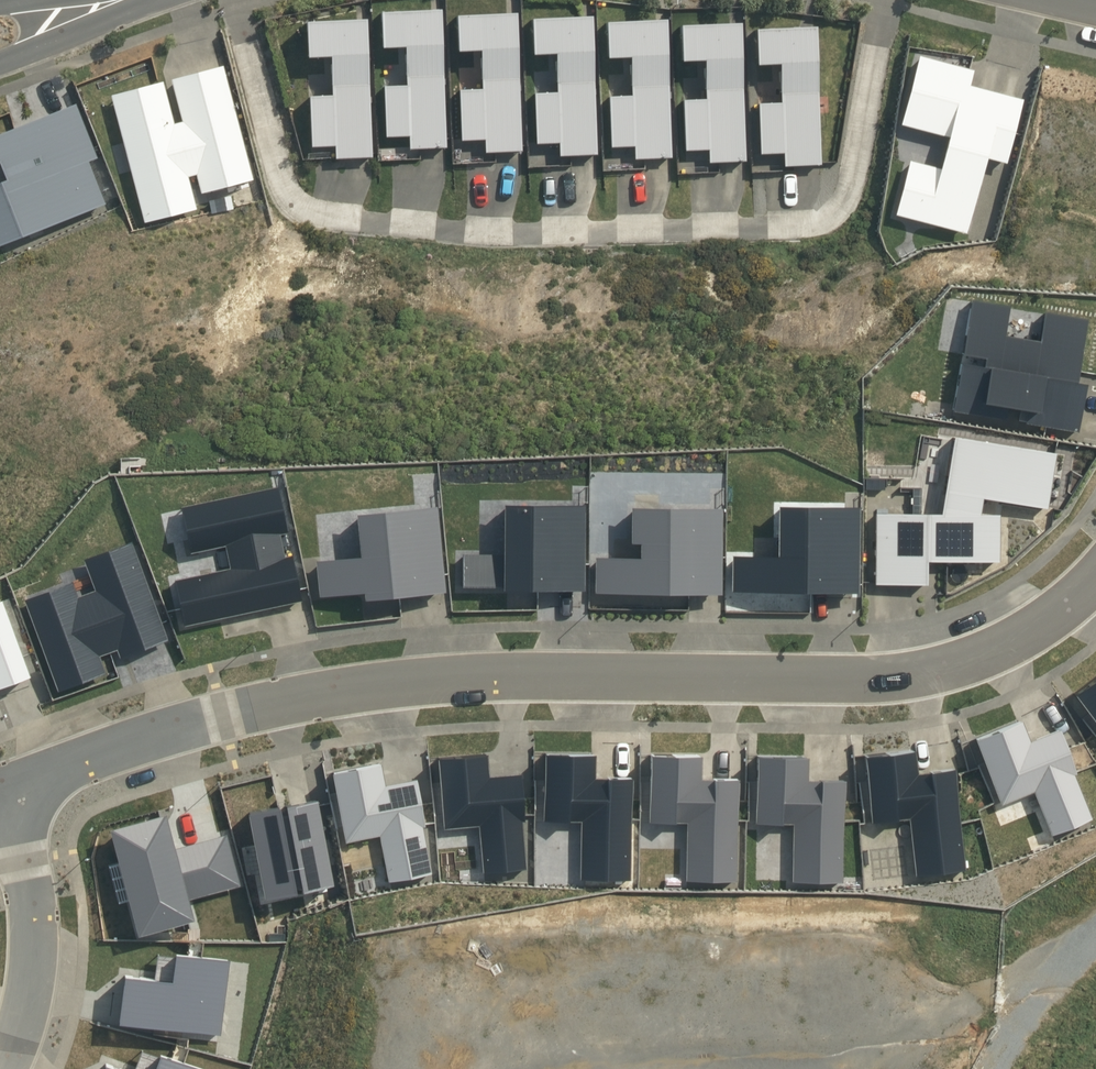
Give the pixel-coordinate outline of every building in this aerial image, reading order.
[(408,148),(445,147),(438,6),(378,8),(379,44),(402,43),(405,82),(382,83),(385,135),(407,134),(408,148)] [(522,150),(513,7),(453,10),(455,47),(477,46),(480,86),(458,87),(460,140),(483,138),(484,152),(522,150)] [(558,155),(596,154),(590,11),(529,13),(531,50),(553,49),(554,89),(532,90),(534,142),(557,141),(558,155)] [(364,15),(303,17),(305,54),(328,53),(330,92),(308,93),(310,146),(334,145),(335,158),(372,156),(364,15)] [(633,159),(670,157),(663,15),(603,17),(605,54),(628,53),(630,93),(608,94),(610,146),(632,145),(633,159)] [(745,162),(738,19),(677,21),(680,58),(702,58),(704,97),(681,98),(684,150),(707,150),(708,163),(745,162)] [(812,25),(753,27),(755,64),(777,63),(780,102),(757,103),(760,155),(783,154),(784,167),(821,164),(812,25)] [(253,180),(222,62),(170,75),(182,120),(173,122),(162,80),(111,94),(145,222),(196,209),(187,176),(196,174),(202,193),(253,180)] [(965,76),(913,63),(895,134),(942,146),(937,168),(902,159),(886,222),(965,242),(985,160),(1001,164),(1016,106),(961,92),(965,76)] [(0,132),(0,166),(5,178),(0,181),(0,244),(106,204),(88,160),(97,157),(75,103),(0,132)] [(1023,422),(1076,432),(1084,383),(1075,382),(1086,318),(1042,310),(1036,341),(1003,334),(1009,305),(970,298),(960,354),(982,358),(980,365),(959,361),(951,410),(1003,420),(1006,406),(1026,409),(1023,422)] [(938,512),(873,512),(872,584),(924,584),(924,560),(997,561),(997,513),(978,513),(980,497),(1045,508),(1054,452),(952,435),(938,512)] [(173,587),(183,628),(303,599),(276,485),(172,510),(184,557),(219,549),(225,574),(173,587)] [(730,591),(855,592),(856,505),(775,503),(774,555),(730,554),(730,591)] [(579,587),(581,505),(504,504),(504,557),(461,556),(460,586),(579,587)] [(353,512),(357,555),(314,560),(318,595),(360,591),(361,598),(442,591),(433,505),(353,512)] [(718,507),(628,506),(628,541),(636,541),(636,556),(594,556),(593,591),(718,593),(718,507)] [(1075,692),(1095,718),(1095,675),(1075,692)] [(977,736),(1004,801),(1047,783),(1069,834),(1095,823),(1095,773),(1077,727),(1049,738),(1038,711),(977,736)] [(930,742),(864,752),(874,821),(921,814),(929,869),(977,862),(964,767),(934,771),(930,742)] [(497,749),(440,758),(451,832),(482,828),(490,878),(546,869),(530,769),(501,773),(497,749)] [(712,754),(646,754),(647,824),(694,824),(695,879),(743,879),(742,782),(712,783),(712,754)] [(828,756),(761,757),(762,827),(809,826),(810,882),(859,881),(858,784),(828,785),(828,756)] [(600,757),(550,759),(553,828),(584,827),(586,878),(637,876),(633,783),(601,784),(600,757)] [(407,763),(334,778),(349,846),(379,840),(387,877),(430,868),(407,763)] [(324,794),(244,814),(272,905),(349,890),(324,794)]
